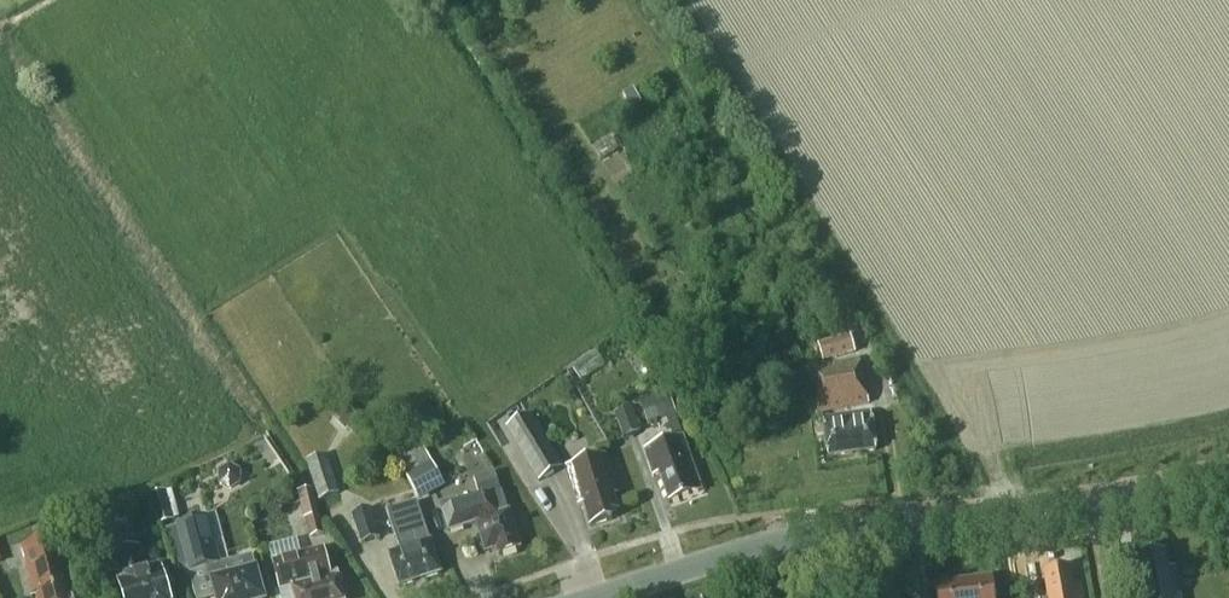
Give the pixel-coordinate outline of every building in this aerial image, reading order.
[(643,104),(634,90),(624,96),(633,110),(643,104)] [(824,363),(856,354),(851,337),(819,346),(824,363)] [(870,404),(860,360),(810,369),(818,414),(870,404)] [(677,413),(669,394),(641,405),(648,424),(677,413)] [(335,413),(350,427),(360,416),(344,403),(335,413)] [(642,432),(632,407),(614,414),(624,439),(642,432)] [(824,419),(829,457),(877,451),(872,413),(824,419)] [(507,428),(539,482),(563,467),(531,414),(507,428)] [(660,475),(670,503),(703,491),(683,436),(645,450),(654,477),(660,475)] [(447,487),(424,445),(397,459),(421,501),(447,487)] [(320,501),(341,495),(327,455),(307,461),(320,501)] [(572,481),(571,481),(578,501),(582,500),(591,528),(613,521),(611,514),(619,511),(615,497),(618,496),(610,470),(609,470),(606,457),(569,468),(572,481)] [(219,485),(232,491),(243,484),(241,471),(230,466),(219,472),(219,485)] [(501,492),(495,473),(474,480),(481,499),(501,492)] [(153,495),(161,525),(175,521),(167,491),(153,495)] [(298,493),(291,494),(294,507),(301,505),(298,494),(298,493)] [(499,556),(521,550),(503,493),(459,507),(457,502),(442,506),(450,532),(477,524),(486,552),(497,548),(499,556)] [(390,555),(400,588),(442,575),(418,503),(389,513),(401,552),(390,555)] [(353,516),(362,545),(381,539),(372,509),(353,516)] [(307,519),(311,538),(325,535),(320,516),(307,519)] [(218,597),(263,597),(253,559),(222,567),(209,519),(178,527),(191,574),(210,569),(218,597)] [(38,597),(74,597),(64,559),(71,557),(61,539),(19,551),(32,596),(37,594),(38,597)] [(116,556),(124,582),(121,583),(125,597),(170,597),(162,571),(161,571),(159,566),(147,570),(141,549),(116,556)] [(273,563),(281,592),(293,589),(295,597),(344,597),(338,576),(332,577),(325,549),(273,563)] [(1166,553),(1139,559),(1144,587),(1140,588),(1142,597),(1181,597),(1175,569),(1169,570),(1166,553)] [(1075,586),(1072,569),(1044,574),(1049,597),(1083,597),(1081,585),(1075,586)] [(993,580),(937,586),(938,597),(996,597),(993,580)]
